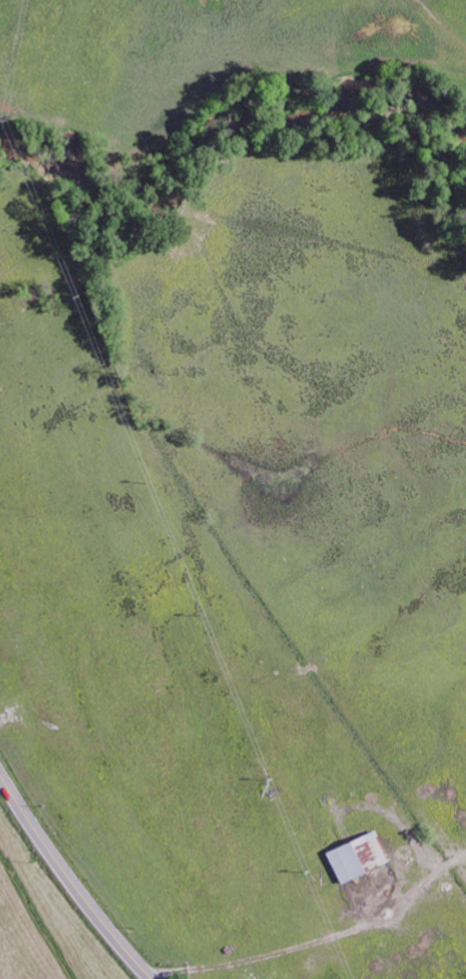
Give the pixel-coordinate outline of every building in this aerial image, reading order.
[(325,852),(340,883),(387,861),(372,830),(325,852)]
